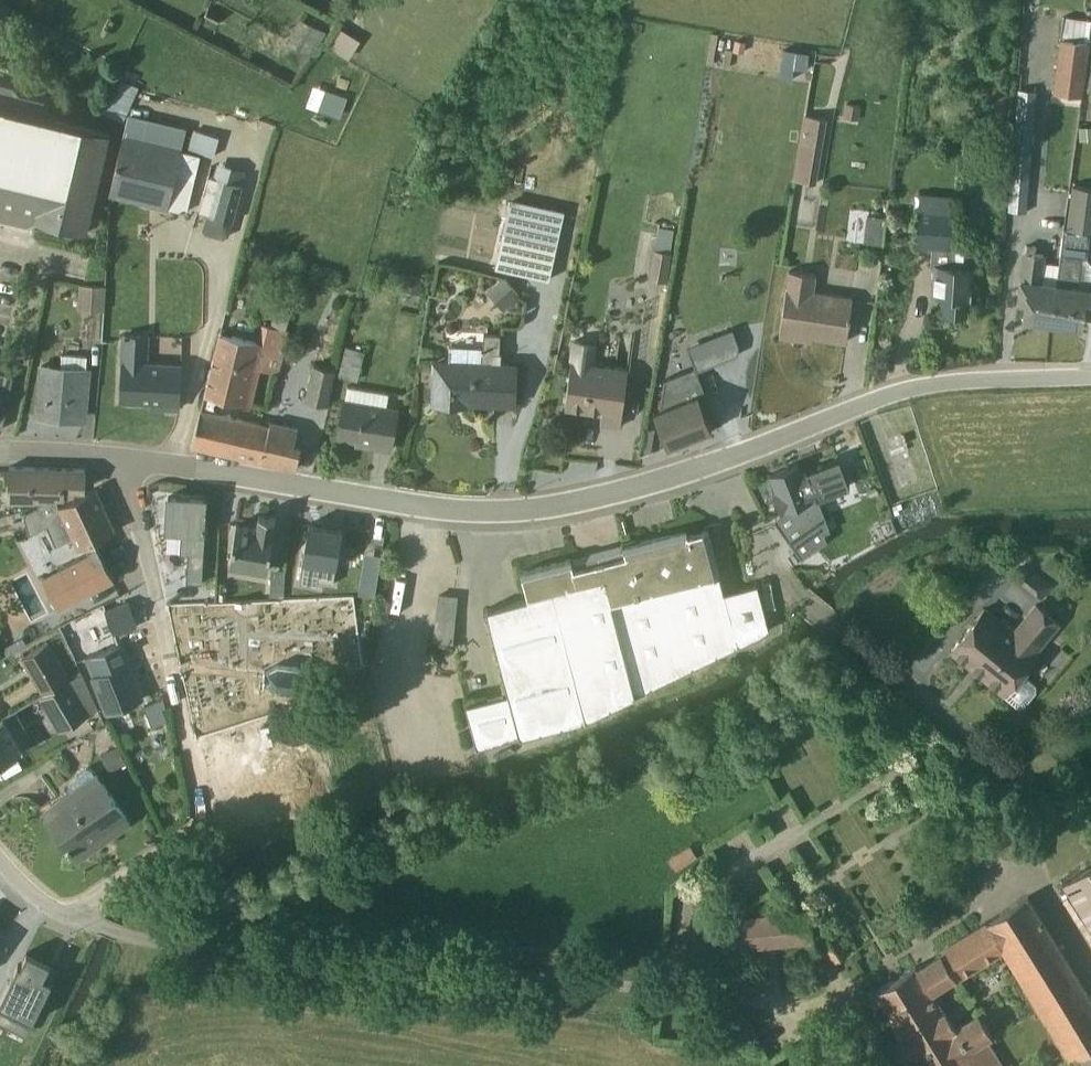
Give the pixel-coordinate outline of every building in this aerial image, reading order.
[(1081,91),(1090,93),(1090,16),(1081,91)] [(1058,39),(1051,92),(1080,96),(1090,21),(1062,17),(1059,39),(1058,39)] [(325,32),(299,19),(286,43),(312,57),(325,32)] [(340,28),(327,48),(347,59),(358,41),(340,28)] [(99,112),(121,122),(122,121),(137,87),(115,77),(99,112)] [(86,233),(109,134),(40,118),(43,101),(19,95),(12,87),(0,84),(0,222),(26,228),(34,222),(86,233)] [(339,118),(345,99),(322,90),(315,110),(316,111),(339,118)] [(1025,214),(1035,90),(1016,91),(1005,212),(1025,214)] [(857,122),(859,107),(843,104),(841,119),(857,122)] [(107,196),(166,210),(185,213),(199,156),(180,151),(186,127),(126,113),(107,196)] [(803,115),(792,180),(815,184),(825,119),(803,115)] [(1078,128),(1079,141),(1090,141),(1090,128),(1078,128)] [(192,131),(186,150),(211,157),(217,138),(192,131)] [(243,171),(216,163),(211,177),(206,176),(196,213),(205,215),(201,230),(204,234),(221,239),(226,236),(241,187),(239,186),(243,171)] [(1070,186),(1064,229),(1090,232),(1090,189),(1070,186)] [(972,260),(973,249),(950,248),(953,197),(918,194),(916,223),(915,223),(913,247),(930,248),(929,267),(931,267),(929,297),(942,300),(941,312),(943,313),(943,315),(962,317),(963,314),(964,314),(965,300),(969,300),(970,288),(972,288),(973,268),(972,268),(972,261),(972,260)] [(547,279),(562,212),(508,199),(493,266),(547,279)] [(883,218),(864,216),(861,241),(881,243),(883,218)] [(1088,232),(1063,229),(1050,324),(1051,324),(1080,328),(1083,310),(1088,311),(1090,289),(1090,288),(1090,277),(1090,267),(1085,259),(1088,232)] [(670,244),(655,241),(653,251),(652,251),(647,279),(665,282),(670,254),(668,253),(670,244)] [(1034,246),(1025,245),(1024,253),(1023,253),(1017,301),(1023,302),(1022,320),(1050,324),(1058,265),(1043,263),(1044,256),(1033,254),(1034,246)] [(787,271),(777,337),(797,340),(798,336),(844,342),(851,297),(813,291),(815,275),(787,271)] [(421,277),(403,274),(400,292),(418,295),(421,277)] [(102,286),(77,285),(75,309),(76,310),(101,311),(102,311),(103,287),(102,286)] [(287,332),(284,330),(288,313),(273,310),(268,327),(259,324),(255,343),(218,333),(202,393),(251,405),(258,370),(277,374),(287,332)] [(678,350),(688,374),(661,385),(659,410),(652,413),(666,447),(710,430),(703,412),(710,409),(695,371),(735,356),(737,346),(731,330),(678,350)] [(148,336),(123,334),(119,401),(150,403),(150,401),(159,402),(159,408),(177,409),(180,364),(147,362),(148,336)] [(433,403),(464,404),(464,402),(511,404),(513,364),(499,363),(499,355),(498,355),(499,335),(482,335),(481,348),(448,347),(447,361),(434,361),(433,403)] [(363,353),(344,348),(337,376),(356,381),(363,353)] [(592,352),(572,350),(571,362),(570,362),(563,409),(600,414),(599,424),(618,427),(626,369),(591,365),(592,352)] [(85,368),(86,357),(60,355),(59,366),(39,365),(35,417),(82,421),(87,369),(85,368)] [(334,371),(311,366),(303,401),(326,407),(334,371)] [(0,430),(12,374),(0,372),(0,430)] [(388,394),(346,387),(337,437),(373,444),(372,447),(388,450),(395,409),(386,408),(388,394)] [(268,426),(200,410),(190,446),(294,469),(299,444),(294,443),(296,428),(269,422),(268,426)] [(793,534),(801,553),(801,554),(827,544),(808,493),(812,492),(815,498),(848,486),(837,458),(800,472),(796,464),(769,475),(775,491),(771,493),(779,514),(792,510),(800,531),(793,534)] [(82,490),(83,470),(8,467),(8,502),(45,502),(45,499),(62,499),(63,497),(73,498),(73,490),(82,490)] [(76,549),(113,531),(94,489),(57,506),(54,500),(20,511),(28,535),(45,527),(54,546),(71,539),(76,549)] [(185,583),(200,584),(205,499),(167,496),(164,532),(179,534),(178,554),(186,555),(185,583)] [(235,524),(229,565),(265,571),(273,520),(256,517),(254,527),(235,524)] [(296,584),(318,587),(318,579),(320,566),(334,568),(340,529),(307,524),(296,584)] [(686,534),(684,529),(594,552),(519,572),(526,598),(485,610),(506,693),(464,705),(475,747),(583,720),(768,630),(756,584),(736,589),(734,584),(723,587),(723,592),(706,530),(686,534)] [(42,576),(58,607),(113,579),(96,548),(42,576)] [(350,563),(344,592),(362,594),(367,567),(350,563)] [(270,570),(269,597),(283,598),(284,571),(270,570)] [(1050,587),(1029,570),(1018,582),(1039,600),(1050,587)] [(285,639),(354,636),(352,595),(283,597),(285,639)] [(435,595),(431,641),(451,643),(455,597),(435,595)] [(113,634),(135,626),(127,602),(104,610),(113,634)] [(946,651),(1016,708),(1022,707),(1034,692),(1034,686),(1023,676),(1039,653),(1037,651),(1059,623),(1034,603),(1012,629),(984,607),(946,651)] [(46,642),(20,658),(42,695),(68,680),(46,642)] [(88,677),(103,714),(141,699),(120,643),(88,656),(94,675),(88,677)] [(275,665),(262,671),(261,683),(273,690),(292,692),(303,687),(304,687),(304,674),(297,668),(275,665)] [(97,708),(80,673),(38,698),(58,732),(97,708)] [(142,707),(146,716),(164,708),(160,699),(142,707)] [(20,750),(2,718),(0,720),(0,762),(20,750)] [(327,802),(309,740),(265,753),(273,782),(252,789),(261,822),(327,802)] [(124,764),(116,746),(98,755),(107,772),(124,764)] [(128,822),(90,768),(86,767),(75,775),(74,779),(67,784),(65,788),(69,793),(41,813),(64,846),(63,846),(69,855),(69,854),(74,860),(94,846),(91,841),(124,819),(127,823),(128,822)] [(695,856),(688,845),(666,860),(673,871),(695,856)] [(1061,884),(1090,933),(1090,866),(1061,884)] [(1090,1049),(1090,1000),(1028,897),(985,923),(983,921),(937,950),(955,982),(1001,954),(1069,1061),(1090,1049)] [(808,910),(738,918),(742,951),(812,944),(808,910)] [(848,952),(836,933),(818,945),(830,964),(848,952)] [(58,968),(25,951),(18,965),(16,963),(0,996),(0,1021),(25,1034),(58,968)] [(986,1041),(991,1037),(976,1013),(956,1026),(938,1001),(941,998),(936,991),(953,980),(938,953),(872,993),(898,1036),(883,1046),(895,1065),(896,1065),(911,1057),(917,1065),(1002,1065),(986,1041)]
